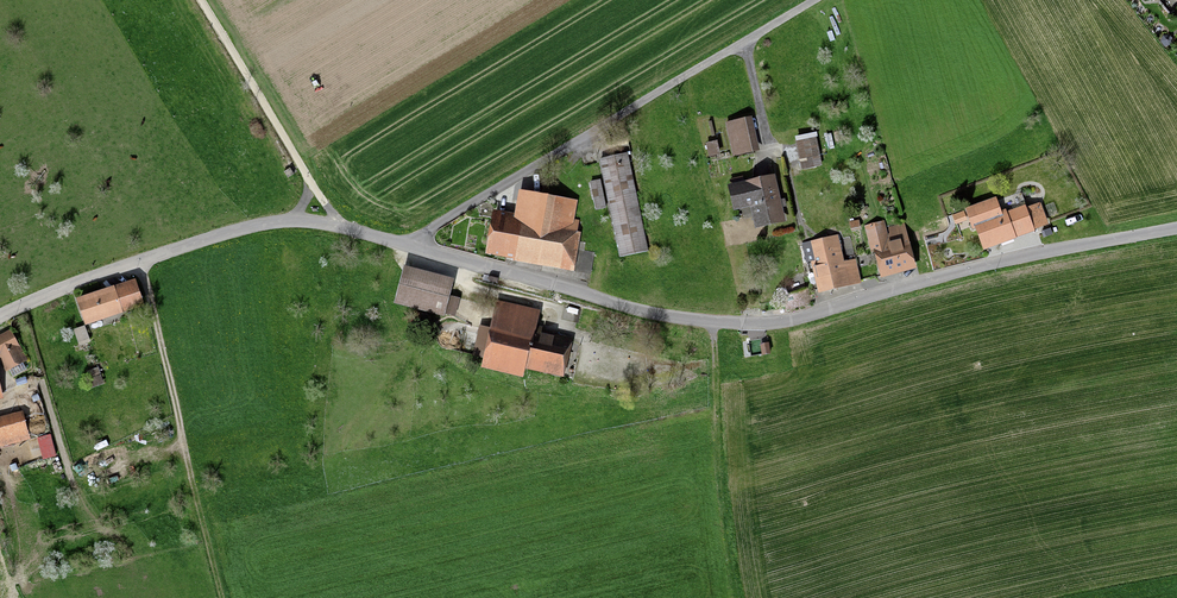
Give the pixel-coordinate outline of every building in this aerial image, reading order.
[(756,107),(731,113),(740,155),(765,149),(756,107)] [(816,138),(800,141),(804,167),(821,165),(816,138)] [(628,152),(599,159),(620,257),(649,251),(628,152)] [(789,214),(782,165),(756,169),(756,174),(734,178),(738,203),(757,200),(760,218),(789,214)] [(600,179),(589,182),(596,210),(607,208),(600,179)] [(579,221),(582,191),(528,183),(524,209),(502,205),(494,245),(579,263),(586,222),(579,221)] [(1003,188),(969,198),(975,220),(981,219),(989,243),(1042,228),(1032,195),(1007,202),(1003,188)] [(883,272),(920,261),(912,231),(896,235),(890,212),(868,218),(883,272)] [(859,220),(851,222),(852,229),(861,227),(859,220)] [(856,279),(842,227),(816,234),(822,257),(816,259),(823,287),(856,279)] [(448,315),(457,276),(405,263),(395,303),(448,315)] [(87,321),(146,302),(137,273),(78,292),(87,321)] [(489,316),(480,353),(524,364),(526,357),(567,367),(575,332),(533,322),(532,327),(489,316)] [(0,335),(0,354),(11,376),(30,366),(12,329),(0,335)] [(770,344),(762,345),(763,355),(772,354),(770,344)] [(19,414),(0,419),(0,446),(26,439),(19,414)]
